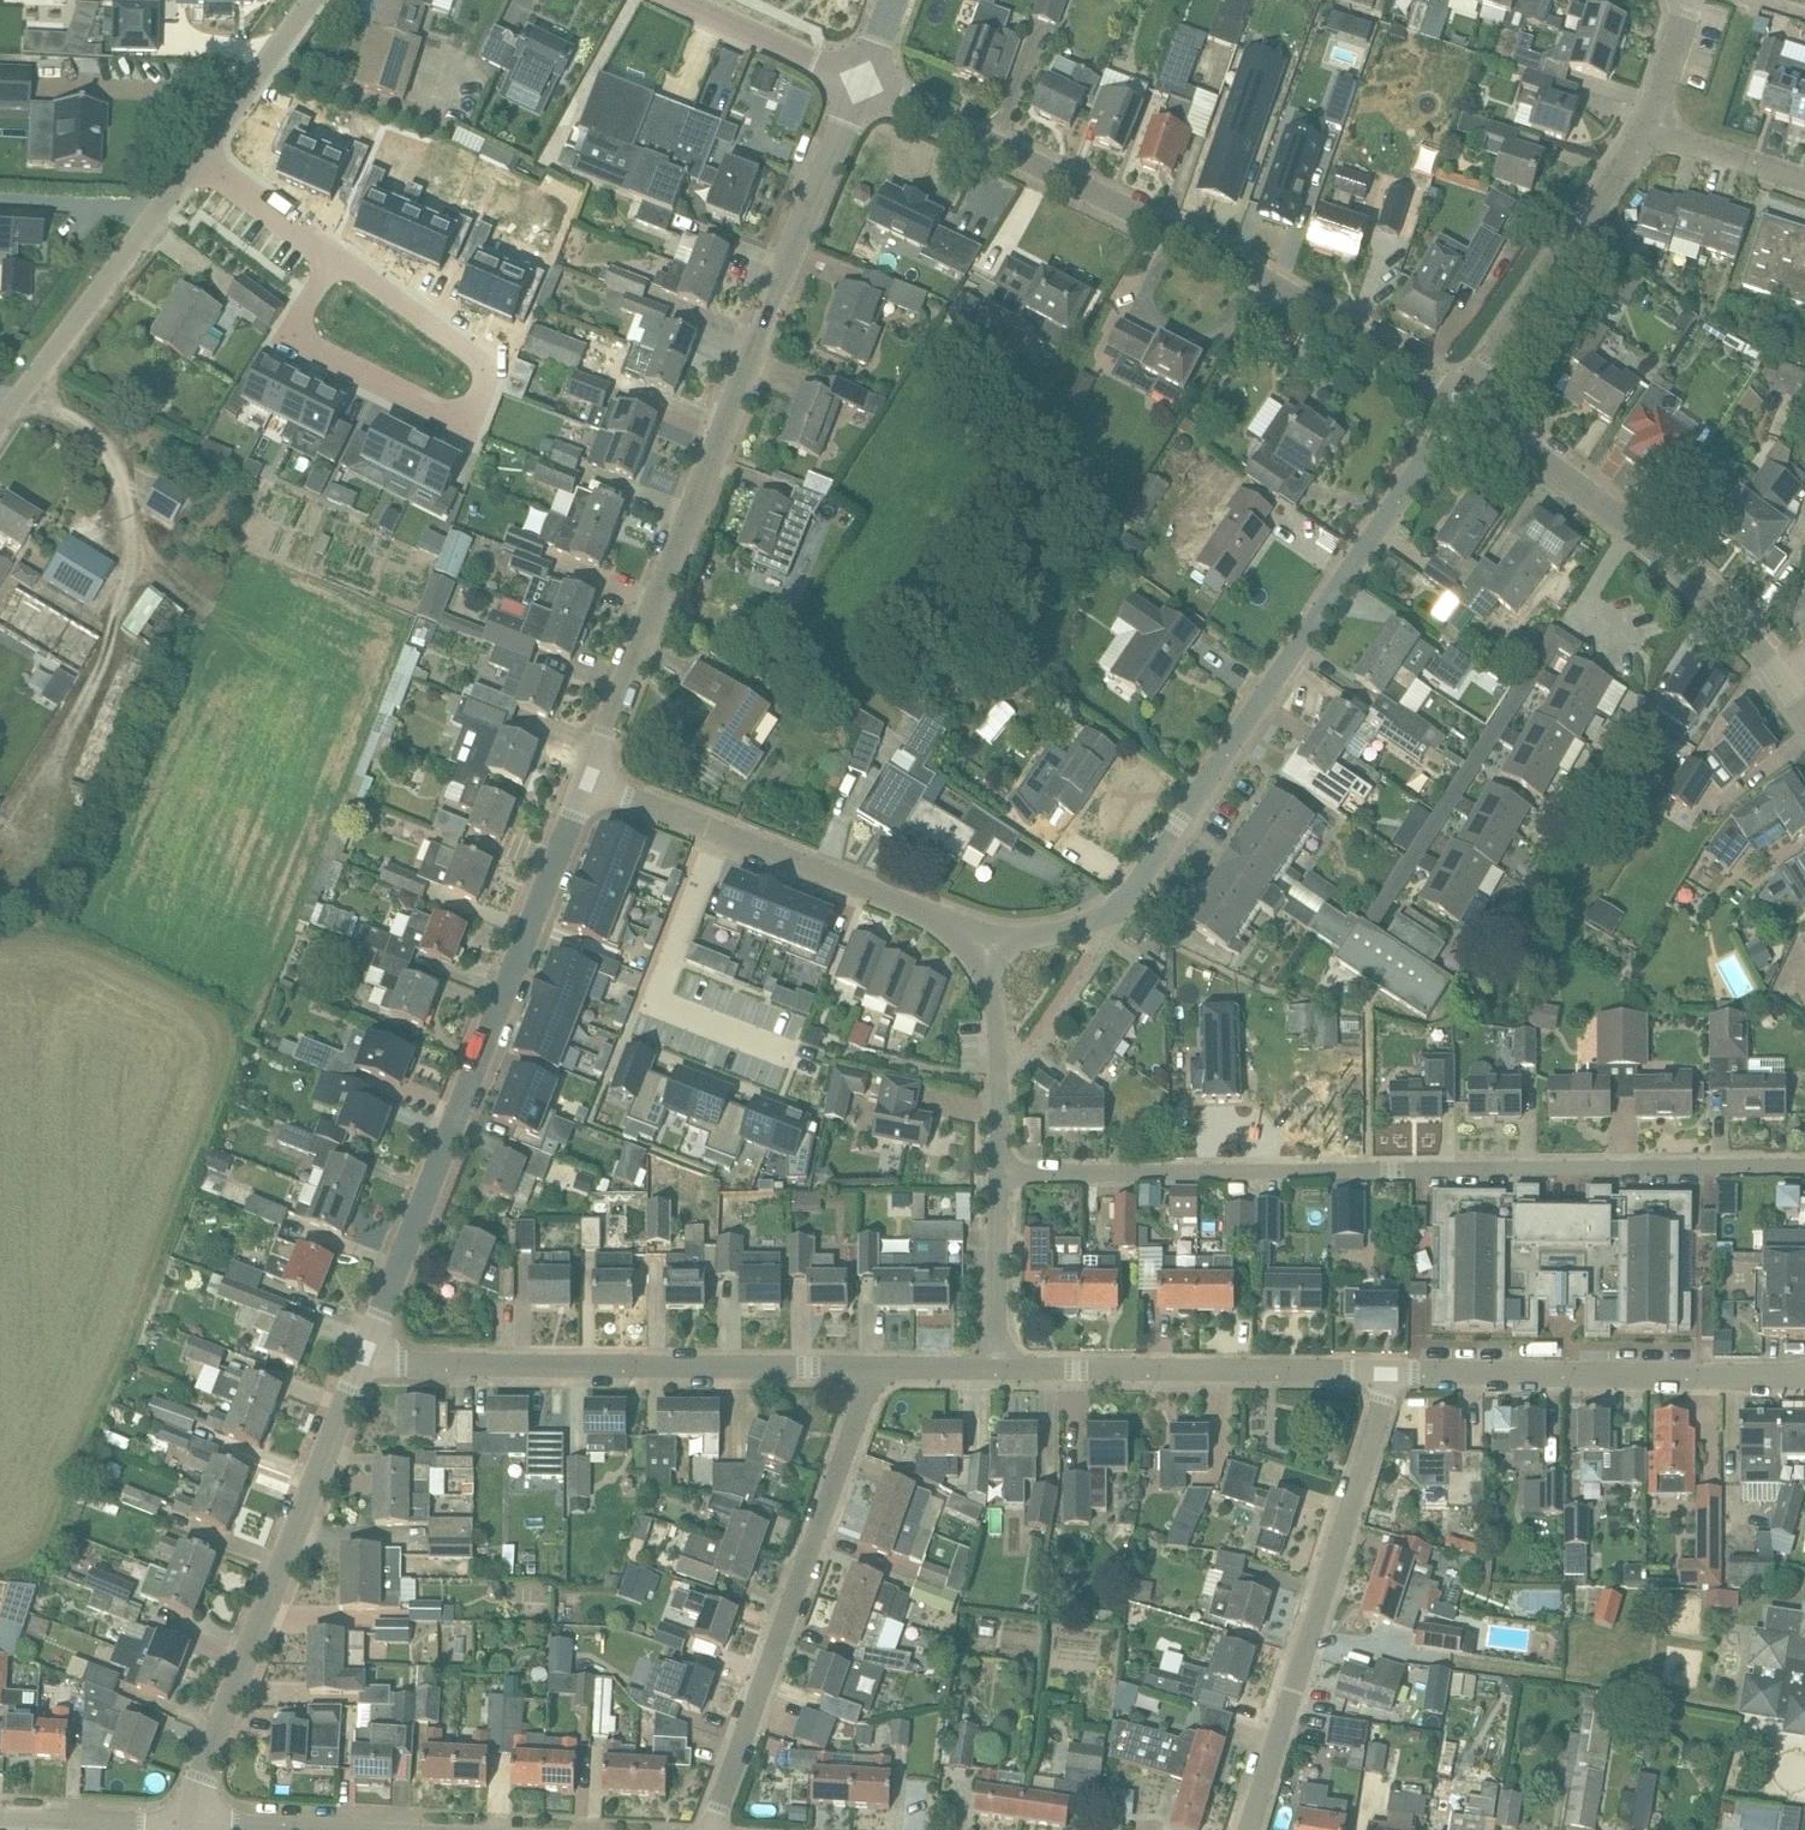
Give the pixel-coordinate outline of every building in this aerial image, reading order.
[(433,8),(435,0),(383,0),(357,85),(403,99),(402,100),(404,100),(422,41),(415,39),(426,6),(433,8)] [(1068,0),(1042,0),(1035,18),(1059,26),(1068,0)] [(1237,26),(1247,0),(1221,0),(1215,17),(1237,26)] [(1372,9),(1375,0),(1357,0),(1355,4),(1372,9)] [(1516,1),(1517,0),(1484,0),(1482,5),(1512,14),(1516,1)] [(1527,21),(1559,32),(1563,19),(1549,15),(1554,0),(1534,0),(1527,21)] [(1422,36),(1432,6),(1418,1),(1415,11),(1399,6),(1393,27),(1422,36)] [(114,3),(112,48),(157,51),(159,20),(144,19),(145,5),(114,3)] [(24,33),(23,54),(82,57),(99,5),(78,4),(70,28),(67,35),(24,33)] [(993,8),(981,4),(972,31),(957,72),(991,84),(994,78),(1007,82),(1023,39),(1005,33),(1012,13),(994,6),(993,8)] [(1580,39),(1617,51),(1626,21),(1573,4),(1569,18),(1586,23),(1580,39)] [(1432,6),(1422,36),(1440,42),(1450,12),(1432,6)] [(1757,19),(1753,32),(1766,36),(1771,22),(1757,17),(1757,19)] [(1180,24),(1156,93),(1170,98),(1161,124),(1155,122),(1141,162),(1173,173),(1179,154),(1184,155),(1191,135),(1184,133),(1199,91),(1188,87),(1207,34),(1180,24)] [(1512,65),(1522,35),(1504,29),(1494,59),(1512,65)] [(519,42),(496,31),(483,58),(506,69),(519,42)] [(573,52),(531,32),(517,62),(524,65),(514,87),(542,99),(552,78),(559,81),(573,52)] [(1512,65),(1528,70),(1543,75),(1548,58),(1531,53),(1535,39),(1522,35),(1512,65)] [(1608,79),(1617,51),(1580,39),(1575,54),(1560,49),(1555,62),(1570,67),(1570,68),(1608,79)] [(1749,96),(1765,101),(1761,113),(1791,122),(1804,78),(1804,49),(1787,43),(1785,47),(1766,41),(1757,70),(1756,73),(1749,96)] [(1251,57),(1237,97),(1268,108),(1282,68),(1251,57)] [(1094,75),(1078,67),(1060,59),(1035,110),(1071,128),(1086,97),(1084,96),(1094,75)] [(0,67),(0,108),(30,110),(32,69),(0,67)] [(748,87),(768,90),(771,72),(751,69),(748,87)] [(1556,79),(1543,75),(1528,70),(1517,104),(1538,111),(1532,129),(1567,140),(1578,106),(1550,97),(1556,79)] [(576,175),(588,180),(589,180),(598,184),(626,194),(630,196),(633,197),(645,202),(661,161),(669,164),(691,110),(663,99),(601,75),(580,131),(591,135),(589,141),(584,152),(576,175)] [(1791,122),(1804,126),(1804,78),(1791,122)] [(1149,87),(1131,80),(1124,96),(1103,88),(1091,119),(1103,124),(1096,141),(1124,152),(1140,113),(1139,113),(1149,87)] [(1340,80),(1324,125),(1342,131),(1358,86),(1340,80)] [(295,104),(308,110),(312,101),(298,95),(295,104)] [(107,106),(54,103),(52,144),(57,144),(56,166),(99,168),(101,132),(106,132),(107,106)] [(661,161),(645,202),(675,213),(688,179),(690,179),(700,183),(716,189),(708,210),(719,215),(741,223),(761,172),(728,159),(722,173),(706,167),(712,153),(717,140),(724,122),(715,119),(691,110),(669,164),(661,161)] [(1231,112),(1203,190),(1234,201),(1262,123),(1231,112)] [(284,125),(272,152),(288,158),(280,178),(306,189),(323,150),(304,142),(312,121),(293,113),(284,125)] [(1522,132),(1493,122),(1465,113),(1460,129),(1487,138),(1483,151),(1504,158),(1496,181),(1531,193),(1543,156),(1517,147),(1522,132)] [(1291,133),(1262,215),(1294,226),(1323,144),(1291,133)] [(488,142),(482,154),(512,169),(519,156),(488,142)] [(323,150),(306,189),(333,200),(341,181),(354,187),(369,151),(355,145),(348,160),(323,150)] [(462,150),(456,164),(469,170),(475,155),(462,150)] [(566,151),(561,164),(574,169),(579,156),(566,151)] [(371,167),(351,214),(364,219),(358,235),(384,246),(401,206),(378,196),(387,174),(371,167)] [(1357,260),(1365,238),(1369,226),(1347,219),(1355,196),(1364,200),(1371,182),(1341,172),(1334,190),(1336,191),(1328,212),(1322,210),(1318,222),(1310,245),(1357,260)] [(401,206),(384,246),(415,259),(432,219),(415,212),(424,190),(410,184),(401,206)] [(887,186),(869,224),(925,250),(927,251),(929,248),(939,253),(934,263),(966,278),(983,249),(948,233),(947,235),(937,230),(938,228),(945,213),(928,205),(929,201),(907,191),(905,194),(887,186)] [(1411,195),(1392,189),(1379,229),(1397,235),(1411,195)] [(1492,192),(1482,218),(1505,226),(1514,200),(1492,192)] [(1672,237),(1685,198),(1675,195),(1673,199),(1651,192),(1637,236),(1660,243),(1670,247),(1673,238),(1672,237)] [(1705,248),(1720,200),(1709,196),(1708,200),(1686,193),(1685,198),(1672,237),(1673,238),(1705,248)] [(1737,258),(1744,237),(1752,214),(1730,207),(1731,203),(1720,200),(1705,248),(1737,258)] [(645,202),(638,219),(668,231),(675,213),(645,202)] [(432,219),(415,259),(441,270),(448,255),(458,259),(474,222),(461,217),(456,229),(432,219)] [(1804,304),(1804,231),(1766,218),(1744,285),(1804,304)] [(1440,235),(1398,311),(1437,333),(1463,286),(1477,294),(1507,241),(1482,227),(1469,251),(1440,235)] [(0,228),(0,262),(17,262),(17,229),(0,228)] [(475,231),(459,270),(472,276),(462,300),(488,312),(510,259),(486,248),(490,238),(475,231)] [(731,250),(709,242),(702,239),(702,240),(685,234),(675,262),(720,279),(731,250)] [(1690,258),(1683,279),(1694,282),(1700,261),(1690,258)] [(510,259),(488,312),(515,323),(516,319),(525,322),(546,274),(510,259)] [(1043,278),(1009,260),(997,283),(1030,301),(1027,307),(1051,320),(1040,341),(1060,352),(1089,297),(1045,273),(1043,278)] [(709,309),(720,279),(675,262),(669,276),(659,273),(654,285),(665,290),(664,290),(681,297),(681,298),(709,309)] [(650,283),(640,279),(613,268),(606,284),(628,293),(644,299),(650,283)] [(895,283),(890,281),(868,272),(861,289),(844,283),(831,316),(836,317),(824,347),(870,365),(883,331),(872,326),(882,301),(921,317),(930,294),(896,281),(895,283)] [(265,336),(286,308),(243,277),(229,296),(259,319),(253,328),(265,336)] [(220,308),(197,294),(189,289),(170,320),(166,317),(154,336),(175,349),(190,359),(198,346),(214,356),(222,344),(205,334),(220,308)] [(643,300),(644,299),(628,293),(623,310),(628,312),(645,319),(640,330),(648,333),(642,347),(687,365),(698,335),(667,323),(672,311),(643,300)] [(980,303),(962,294),(950,316),(967,326),(980,303)] [(1185,392),(1192,378),(1203,357),(1161,335),(1159,340),(1122,320),(1109,345),(1145,365),(1143,370),(1160,379),(1153,393),(1175,404),(1181,390),(1185,392)] [(1277,321),(1269,335),(1286,344),(1287,342),(1293,330),(1277,321)] [(1612,333),(1598,323),(1597,322),(1572,359),(1585,368),(1565,397),(1572,402),(1576,397),(1614,423),(1642,382),(1631,374),(1627,379),(1595,357),(1612,333)] [(589,346),(529,325),(519,348),(578,371),(589,346)] [(676,394),(687,365),(642,347),(631,376),(676,394)] [(511,359),(499,391),(518,398),(530,366),(511,359)] [(291,376),(266,363),(256,382),(247,377),(226,412),(238,419),(248,402),(272,415),(291,376)] [(570,395),(604,408),(613,384),(579,371),(570,395)] [(321,390),(291,376),(272,415),(290,424),(283,438),(294,443),(301,429),(321,390)] [(833,397),(804,386),(796,406),(799,407),(785,443),(820,456),(842,401),(859,408),(858,411),(877,418),(888,401),(838,382),(833,397)] [(1684,404),(1654,384),(1623,429),(1639,441),(1627,459),(1647,472),(1651,466),(1670,479),(1697,440),(1671,422),(1684,404)] [(346,403),(321,390),(301,429),(326,441),(319,455),(337,464),(354,429),(337,421),(346,403)] [(1261,438),(1281,407),(1267,397),(1246,428),(1261,438)] [(659,418),(614,400),(601,431),(619,438),(647,449),(659,418)] [(1328,427),(1301,409),(1299,407),(1296,412),(1286,405),(1262,439),(1267,443),(1259,456),(1258,456),(1246,474),(1280,495),(1292,477),(1293,478),(1298,470),(1305,475),(1314,461),(1317,464),(1332,441),(1338,444),(1345,434),(1330,424),(1328,427)] [(411,435),(385,422),(376,440),(359,432),(342,466),(350,470),(365,465),(367,462),(391,474),(411,435)] [(635,480),(647,449),(601,431),(601,432),(618,439),(612,454),(595,448),(589,463),(635,480)] [(436,448),(411,435),(391,474),(417,486),(436,448)] [(204,448),(201,455),(214,461),(217,455),(220,447),(206,442),(204,448)] [(556,442),(550,460),(577,471),(583,453),(556,442)] [(1762,509),(1787,474),(1792,450),(1779,442),(1767,459),(1771,462),(1747,495),(1745,494),(1717,532),(1744,552),(1771,515),(1762,509)] [(462,461),(436,448),(417,486),(441,499),(437,509),(449,515),(459,493),(449,488),(462,461)] [(246,471),(245,474),(258,479),(264,466),(250,460),(246,471)] [(537,480),(572,493),(580,475),(543,461),(537,480)] [(798,488),(803,490),(809,473),(779,461),(773,477),(798,488)] [(315,471),(307,488),(322,495),(330,478),(315,471)] [(1122,516),(1142,529),(1170,485),(1150,473),(1122,516)] [(1771,515),(1744,552),(1775,575),(1787,559),(1774,549),(1790,528),(1780,520),(1804,487),(1787,474),(1762,509),(1771,515)] [(143,509),(173,526),(191,495),(161,477),(143,509)] [(333,484),(327,498),(340,503),(346,489),(333,484)] [(626,505),(603,497),(580,488),(568,518),(568,519),(614,537),(626,505)] [(810,526),(826,499),(798,488),(791,504),(763,493),(742,546),(755,551),(755,553),(759,554),(755,564),(789,577),(809,525),(810,526)] [(1272,510),(1252,496),(1242,489),(1229,508),(1234,511),(1198,563),(1229,584),(1248,557),(1252,560),(1270,533),(1260,527),(1272,510)] [(1467,562),(1497,517),(1469,498),(1468,499),(1469,499),(1451,526),(1450,526),(1438,543),(1446,548),(1438,561),(1436,559),(1425,575),(1445,589),(1452,593),(1462,578),(1454,573),(1463,559),(1467,562)] [(26,511),(6,499),(0,508),(0,584),(12,565),(21,548),(22,549),(40,520),(26,511)] [(389,509),(380,526),(393,533),(402,515),(389,509)] [(1560,571),(1583,540),(1542,509),(1527,528),(1518,540),(1521,542),(1500,570),(1485,559),(1464,586),(1468,590),(1458,602),(1485,622),(1501,601),(1516,612),(1552,565),(1560,571)] [(568,519),(568,518),(552,513),(542,537),(514,527),(507,545),(519,550),(543,559),(548,543),(558,546),(556,551),(601,568),(614,537),(568,519)] [(428,530),(422,543),(439,551),(445,538),(428,530)] [(473,539),(451,531),(436,572),(458,580),(473,539)] [(1125,535),(1116,550),(1132,559),(1142,542),(1126,533),(1125,535)] [(70,538),(43,580),(89,608),(116,566),(70,538)] [(543,559),(519,550),(512,568),(549,581),(555,563),(543,559)] [(1390,559),(1384,567),(1394,573),(1399,565),(1390,559)] [(456,583),(434,575),(418,615),(440,624),(456,583)] [(566,585),(552,580),(541,610),(585,628),(597,596),(566,584),(566,585)] [(134,636),(159,597),(143,587),(118,625),(134,636)] [(0,603),(0,623),(44,644),(80,661),(95,632),(7,588),(0,603)] [(1200,635),(1181,622),(1167,612),(1163,618),(1136,599),(1121,620),(1149,639),(1121,679),(1138,691),(1137,693),(1141,696),(1143,694),(1152,701),(1184,655),(1186,656),(1200,635)] [(528,624),(495,611),(483,640),(498,646),(532,659),(537,646),(572,660),(579,643),(584,644),(588,632),(584,630),(585,628),(541,610),(540,612),(534,609),(528,624)] [(1420,641),(1414,637),(1394,623),(1375,652),(1418,681),(1424,671),(1456,693),(1477,663),(1452,646),(1444,658),(1435,652),(1436,652),(1420,641)] [(1318,918),(1310,929),(1336,947),(1339,949),(1343,951),(1337,961),(1408,1007),(1428,1020),(1454,980),(1433,967),(1447,945),(1443,943),(1437,939),(1442,930),(1409,909),(1404,918),(1399,916),(1386,937),(1376,930),(1416,867),(1431,876),(1435,869),(1438,863),(1426,855),(1453,810),(1467,820),(1472,812),(1475,806),(1463,798),(1499,741),(1513,748),(1517,742),(1521,736),(1508,728),(1536,684),(1551,691),(1554,685),(1558,679),(1544,671),(1559,647),(1573,657),(1575,657),(1582,645),(1569,637),(1552,626),(1545,638),(1547,640),(1469,761),(1468,764),(1465,767),(1464,769),(1458,778),(1434,816),(1426,828),(1416,844),(1410,853),(1408,857),(1388,887),(1383,896),(1376,906),(1365,923),(1363,921),(1362,923),(1350,915),(1347,920),(1326,906),(1319,915),(1318,918)] [(397,673),(413,679),(422,656),(418,654),(419,651),(408,646),(397,673)] [(556,701),(564,682),(532,670),(532,671),(527,670),(532,659),(498,646),(491,664),(511,672),(509,679),(526,686),(519,706),(550,718),(551,715),(555,715),(559,704),(556,701)] [(1401,706),(1418,681),(1375,652),(1356,679),(1382,696),(1373,709),(1423,743),(1434,727),(1401,706)] [(21,686),(51,707),(73,675),(42,654),(21,686)] [(1491,673),(1510,687),(1512,655),(1492,654),(1491,673)] [(1558,679),(1554,685),(1597,710),(1614,680),(1575,657),(1573,657),(1561,678),(1558,679)] [(1690,731),(1723,679),(1691,658),(1658,710),(1690,731)] [(768,709),(719,677),(699,664),(685,686),(722,710),(698,746),(713,756),(716,752),(734,764),(731,768),(749,779),(763,758),(750,750),(752,748),(746,744),(768,709)] [(468,684),(463,696),(471,700),(475,689),(476,687),(468,684)] [(488,690),(488,689),(477,685),(476,687),(471,700),(471,701),(510,716),(516,700),(503,695),(488,690)] [(1551,696),(1540,715),(1580,739),(1597,710),(1554,685),(1551,691),(1551,696)] [(453,694),(447,710),(458,715),(464,699),(453,694)] [(504,733),(510,716),(471,701),(464,699),(458,715),(455,723),(474,730),(460,767),(490,778),(492,772),(524,785),(539,746),(504,733)] [(847,703),(840,714),(864,731),(863,733),(864,734),(880,740),(885,726),(847,703)] [(1766,728),(1759,719),(1746,703),(1723,722),(1732,734),(1725,740),(1726,741),(1713,752),(1724,765),(1723,766),(1737,782),(1758,764),(1777,749),(1762,731),(1766,728)] [(1364,722),(1358,718),(1339,705),(1309,748),(1335,766),(1336,765),(1355,736),(1371,746),(1379,735),(1421,764),(1432,748),(1423,743),(1373,709),(1364,722)] [(889,766),(859,814),(900,839),(906,829),(924,800),(938,777),(936,776),(926,770),(947,733),(944,731),(951,720),(932,708),(904,754),(917,762),(908,778),(889,766)] [(1521,736),(1517,742),(1560,767),(1576,738),(1580,740),(1580,739),(1540,715),(1536,713),(1524,735),(1521,736)] [(1642,714),(1613,760),(1626,768),(1655,722),(1642,714)] [(1025,790),(1012,802),(1033,826),(1045,812),(1052,817),(1060,805),(1076,816),(1095,789),(1092,787),(1116,752),(1119,754),(1120,753),(1075,723),(1065,739),(1076,747),(1068,759),(1053,749),(1025,790)] [(881,740),(880,740),(864,734),(850,769),(867,776),(874,760),(880,745),(881,740)] [(1514,752),(1503,773),(1522,784),(1543,796),(1560,767),(1517,742),(1513,748),(1514,752)] [(1359,780),(1336,765),(1335,766),(1309,748),(1301,759),(1296,755),(1282,774),(1338,812),(1350,793),(1366,803),(1374,791),(1359,780)] [(1694,810),(1715,775),(1690,759),(1668,794),(1694,810)] [(483,794),(490,778),(460,767),(454,783),(468,788),(460,807),(478,814),(472,829),(502,840),(516,805),(494,796),(486,794),(485,795),(483,794)] [(1804,834),(1804,784),(1798,774),(1778,787),(1765,795),(1765,796),(1734,817),(1706,851),(1730,871),(1752,843),(1749,838),(1780,818),(1795,840),(1804,834)] [(924,800),(906,829),(962,862),(970,849),(986,858),(996,841),(1013,851),(1022,836),(973,805),(962,823),(934,807),(947,786),(946,785),(947,783),(948,781),(939,775),(938,777),(924,800)] [(1475,806),(1472,812),(1514,837),(1532,807),(1511,795),(1491,783),(1478,805),(1475,806)] [(1275,792),(1257,818),(1299,846),(1308,832),(1319,839),(1327,828),(1316,820),(1295,805),(1275,792)] [(355,822),(363,800),(350,795),(326,857),(346,866),(348,865),(351,857),(345,854),(350,840),(344,837),(351,820),(355,822)] [(1409,851),(1426,809),(1409,802),(1392,843),(1409,851)] [(1468,824),(1457,842),(1494,864),(1494,865),(1497,866),(1514,837),(1472,812),(1467,820),(1468,824)] [(442,813),(436,829),(464,839),(469,823),(442,813)] [(1239,843),(1238,845),(1280,874),(1281,872),(1286,865),(1299,846),(1257,818),(1240,843),(1239,843)] [(603,829),(593,855),(631,870),(637,872),(647,846),(603,829)] [(1438,863),(1435,869),(1478,893),(1494,865),(1494,864),(1457,842),(1455,841),(1443,861),(1438,863)] [(461,855),(443,847),(433,844),(421,874),(388,862),(382,880),(403,889),(424,896),(430,882),(447,888),(447,889),(478,902),(493,864),(462,852),(461,855)] [(1222,868),(1221,870),(1222,870),(1265,896),(1270,888),(1275,891),(1276,889),(1289,897),(1290,895),(1294,897),(1303,903),(1311,909),(1319,915),(1326,906),(1327,903),(1319,898),(1310,892),(1302,886),(1298,884),(1281,872),(1280,874),(1238,845),(1222,868)] [(593,855),(584,879),(622,894),(628,896),(628,894),(637,872),(631,870),(593,855)] [(1794,891),(1804,883),(1804,855),(1781,870),(1794,891)] [(336,894),(346,866),(326,857),(301,922),(311,926),(312,924),(347,937),(355,916),(327,905),(326,908),(319,905),(324,890),(336,894)] [(1286,865),(1281,872),(1298,884),(1303,876),(1286,865)] [(1432,880),(1420,900),(1440,911),(1460,923),(1478,893),(1435,869),(1431,876),(1432,880)] [(674,870),(669,884),(678,887),(683,874),(674,870)] [(1222,870),(1206,894),(1247,922),(1258,906),(1275,917),(1289,897),(1276,889),(1275,891),(1270,888),(1265,896),(1222,870)] [(1312,872),(1302,886),(1310,892),(1320,877),(1312,872)] [(736,875),(716,927),(742,938),(745,930),(744,929),(761,885),(736,875)] [(1320,877),(1310,892),(1319,898),(1329,883),(1320,877)] [(584,879),(574,904),(613,918),(626,924),(627,922),(637,898),(628,894),(628,896),(622,894),(584,879)] [(1329,883),(1319,898),(1327,903),(1337,889),(1329,883)] [(678,887),(669,884),(664,897),(673,901),(678,887)] [(761,885),(744,929),(745,930),(768,938),(785,894),(761,885)] [(785,894),(768,938),(791,947),(792,948),(810,904),(785,894)] [(1206,894),(1187,921),(1228,949),(1240,955),(1247,945),(1237,938),(1247,922),(1206,894)] [(1294,897),(1285,912),(1293,918),(1303,903),(1294,897)] [(1609,934),(1621,912),(1596,899),(1584,921),(1609,934)] [(1303,903),(1293,918),(1301,923),(1311,909),(1303,903)] [(574,904),(565,928),(620,949),(630,923),(627,922),(626,924),(613,918),(574,904)] [(791,947),(788,956),(829,972),(841,940),(827,934),(835,913),(810,904),(792,948),(791,947)] [(1311,909),(1301,923),(1310,929),(1318,918),(1319,915),(1311,909)] [(467,929),(445,920),(438,918),(437,920),(416,912),(409,928),(405,942),(396,939),(367,927),(361,943),(380,951),(379,952),(411,965),(418,948),(425,951),(424,953),(454,964),(467,929)] [(656,919),(650,932),(659,936),(664,922),(656,919)] [(659,936),(650,932),(645,945),(654,949),(659,936)] [(866,1003),(868,998),(886,950),(888,945),(854,932),(846,954),(836,979),(859,988),(855,998),(866,1003)] [(687,962),(697,965),(703,950),(693,947),(687,962)] [(896,1020),(898,1015),(916,969),(918,963),(886,950),(868,998),(890,1006),(886,1016),(896,1020)] [(406,977),(411,965),(379,952),(373,967),(387,972),(381,988),(388,991),(380,1009),(425,1027),(439,990),(406,977)] [(588,997),(598,972),(554,955),(544,980),(588,997)] [(722,960),(717,973),(726,977),(731,963),(722,960)] [(731,963),(726,977),(735,980),(740,967),(731,963)] [(1142,1009),(1160,982),(1138,967),(1111,1006),(1110,1005),(1088,1037),(1115,1055),(1136,1024),(1133,1022),(1142,1009)] [(919,1023),(915,1034),(925,1038),(929,1028),(930,1028),(948,981),(916,969),(898,1015),(919,1023)] [(770,979),(765,992),(774,996),(779,982),(770,979)] [(544,980),(535,1005),(579,1022),(588,997),(544,980)] [(798,991),(791,1011),(809,1018),(817,998),(798,991)] [(625,996),(620,1010),(629,1013),(634,1000),(625,996)] [(1529,1027),(1556,1033),(1561,1009),(1534,1003),(1529,1027)] [(579,1022),(535,1005),(526,1029),(570,1046),(579,1022)] [(1290,1030),(1317,1030),(1317,1005),(1290,1006),(1290,1030)] [(629,1013),(620,1010),(615,1023),(624,1026),(629,1013)] [(1239,1012),(1204,1012),(1205,1061),(1194,1061),(1194,1090),(1205,1090),(1205,1100),(1241,1099),(1239,1012)] [(1624,1016),(1624,1014),(1599,1014),(1598,1066),(1624,1066),(1624,1016)] [(1624,1066),(1650,1066),(1649,1014),(1624,1014),(1624,1016),(1624,1066)] [(1324,1029),(1317,1030),(1317,1058),(1337,1057),(1337,1027),(1335,1027),(1336,1016),(1324,1016),(1324,1029)] [(1786,1118),(1786,1077),(1749,1077),(1748,1016),(1710,1016),(1711,1093),(1712,1093),(1712,1091),(1722,1089),(1724,1094),(1724,1105),(1729,1105),(1729,1118),(1753,1118),(1754,1115),(1785,1115),(1785,1118),(1786,1118)] [(862,1047),(870,1027),(854,1021),(847,1041),(862,1047)] [(560,1071),(570,1046),(526,1029),(516,1054),(529,1059),(560,1071)] [(1538,1066),(1538,1031),(1515,1031),(1515,1066),(1538,1066)] [(330,1074),(339,1051),(303,1037),(296,1058),(324,1069),(323,1071),(330,1074)] [(415,1053),(392,1045),(372,1037),(365,1054),(347,1047),(341,1062),(402,1086),(408,1071),(413,1070),(417,1060),(414,1056),(415,1053)] [(1072,1072),(1062,1086),(1079,1096),(1079,1102),(1106,1102),(1105,1091),(1095,1085),(1115,1055),(1088,1037),(1067,1069),(1072,1072)] [(605,1044),(600,1058),(609,1061),(614,1048),(605,1044)] [(650,1073),(656,1058),(628,1048),(612,1089),(636,1098),(628,1119),(631,1120),(644,1125),(662,1078),(650,1073)] [(1456,1104),(1456,1055),(1420,1054),(1421,1085),(1393,1085),(1393,1119),(1442,1118),(1442,1105),(1456,1104)] [(609,1061),(600,1058),(595,1071),(604,1074),(609,1061)] [(549,1111),(559,1086),(555,1084),(560,1071),(529,1059),(524,1072),(515,1069),(505,1094),(549,1111)] [(1522,1080),(1494,1080),(1494,1070),(1491,1065),(1486,1063),(1479,1063),(1474,1066),(1471,1071),(1471,1080),(1471,1118),(1522,1118),(1522,1080)] [(680,1068),(675,1082),(662,1078),(644,1125),(657,1131),(660,1131),(668,1110),(691,1119),(707,1078),(680,1068)] [(825,1117),(846,1122),(852,1094),(865,1097),(870,1076),(836,1070),(825,1117)] [(1079,1096),(1062,1086),(1042,1072),(1035,1082),(1050,1092),(1051,1129),(1106,1129),(1106,1102),(1079,1102),(1079,1096)] [(1704,1086),(1691,1086),(1691,1072),(1672,1072),(1672,1080),(1638,1081),(1638,1118),(1691,1118),(1691,1101),(1704,1101),(1704,1086)] [(339,1077),(329,1105),(345,1112),(339,1128),(322,1122),(316,1136),(318,1137),(344,1147),(349,1134),(379,1145),(391,1113),(375,1107),(380,1093),(354,1084),(354,1083),(339,1077)] [(734,1088),(707,1078),(691,1119),(714,1128),(706,1149),(708,1150),(721,1155),(740,1108),(728,1103),(734,1088)] [(921,1085),(897,1080),(885,1078),(874,1137),(928,1148),(934,1117),(915,1113),(921,1085)] [(1609,1118),(1609,1094),(1609,1081),(1552,1081),(1552,1118),(1609,1118)] [(539,1137),(549,1111),(505,1094),(495,1120),(504,1123),(499,1137),(530,1148),(535,1135),(539,1137)] [(752,1112),(740,1108),(721,1155),(735,1161),(737,1161),(745,1140),(768,1149),(784,1108),(758,1097),(752,1112)] [(590,1112),(581,1108),(575,1122),(584,1125),(590,1112)] [(811,1118),(784,1108),(768,1149),(788,1157),(789,1180),(808,1179),(816,1137),(805,1133),(811,1118)] [(564,1147),(569,1122),(547,1117),(542,1142),(564,1147)] [(1038,1143),(1037,1118),(1020,1119),(1021,1144),(1038,1143)] [(631,1120),(627,1129),(641,1134),(644,1125),(631,1120)] [(318,1137),(316,1136),(286,1124),(281,1139),(312,1152),(318,1137)] [(644,1125),(641,1134),(654,1139),(657,1131),(644,1125)] [(544,1182),(553,1158),(510,1142),(505,1155),(499,1153),(485,1189),(515,1200),(525,1175),(544,1182)] [(628,1145),(622,1162),(642,1170),(648,1154),(648,1152),(628,1145)] [(708,1150),(705,1159),(718,1164),(721,1155),(708,1150)] [(333,1160),(325,1157),(319,1155),(314,1168),(328,1173),(321,1190),(356,1204),(357,1203),(355,1202),(361,1187),(363,1187),(369,1172),(334,1159),(333,1160)] [(721,1155),(718,1164),(732,1169),(735,1161),(721,1155)] [(774,1183),(760,1183),(760,1193),(775,1192),(774,1183)] [(321,1190),(308,1186),(296,1216),(309,1222),(344,1236),(350,1221),(348,1220),(354,1205),(356,1206),(356,1204),(321,1190)] [(1507,1194),(1435,1193),(1434,1229),(1442,1229),(1441,1293),(1434,1293),(1433,1327),(1446,1328),(1446,1329),(1506,1330),(1506,1326),(1514,1326),(1514,1336),(1539,1336),(1539,1301),(1551,1301),(1551,1315),(1574,1315),(1574,1301),(1586,1301),(1586,1337),(1611,1337),(1611,1327),(1619,1327),(1619,1331),(1679,1332),(1679,1330),(1691,1330),(1692,1296),(1685,1296),(1685,1232),(1693,1232),(1693,1196),(1621,1195),(1621,1199),(1613,1199),(1613,1189),(1588,1189),(1588,1204),(1540,1204),(1541,1188),(1515,1188),(1515,1198),(1507,1197),(1507,1194)] [(1172,1218),(1197,1219),(1198,1189),(1173,1189),(1172,1218)] [(1779,1194),(1779,1213),(1800,1213),(1800,1210),(1804,1210),(1804,1196),(1800,1196),(1800,1194),(1779,1194)] [(1334,1195),(1334,1236),(1365,1236),(1365,1195),(1334,1195)] [(289,1210),(252,1196),(246,1213),(283,1228),(289,1210)] [(1136,1246),(1137,1198),(1117,1198),(1116,1246),(1136,1246)] [(1279,1244),(1280,1201),(1258,1200),(1258,1244),(1279,1244)] [(648,1243),(673,1243),(673,1202),(649,1202),(648,1243)] [(1253,1244),(1254,1205),(1229,1205),(1229,1244),(1253,1244)] [(1427,1208),(1413,1208),(1412,1231),(1427,1231),(1427,1208)] [(1717,1211),(1702,1211),(1702,1235),(1717,1235),(1717,1211)] [(602,1221),(582,1221),(582,1249),(602,1249),(602,1221)] [(533,1253),(537,1252),(537,1223),(517,1223),(517,1253),(533,1253)] [(914,1256),(914,1309),(950,1310),(950,1276),(948,1276),(948,1257),(936,1257),(936,1243),(964,1243),(965,1224),(914,1223),(914,1243),(914,1256)] [(685,1225),(684,1240),(702,1241),(703,1226),(685,1225)] [(1055,1231),(1028,1231),(1028,1282),(1045,1282),(1045,1310),(1063,1310),(1065,1315),(1069,1317),(1074,1317),(1078,1315),(1080,1310),(1082,1310),(1082,1258),(1055,1258),(1055,1231)] [(497,1245),(490,1242),(468,1233),(451,1276),(500,1295),(500,1299),(515,1299),(515,1270),(500,1270),(500,1271),(488,1267),(497,1245)] [(1785,1234),(1764,1234),(1763,1255),(1804,1255),(1804,1234),(1785,1234)] [(881,1237),(860,1237),(860,1276),(878,1276),(877,1309),(914,1309),(914,1256),(881,1256),(881,1237)] [(836,1256),(817,1256),(817,1239),(811,1239),(811,1238),(791,1238),(791,1278),(811,1278),(811,1285),(811,1309),(849,1309),(849,1276),(835,1275),(836,1256)] [(761,1255),(746,1255),(746,1240),(720,1240),(720,1275),(743,1274),(742,1308),(782,1309),(782,1272),(782,1255),(761,1255)] [(301,1250),(283,1243),(278,1241),(272,1257),(265,1274),(271,1277),(287,1283),(301,1289),(301,1290),(305,1292),(305,1291),(320,1296),(334,1261),(302,1247),(301,1250)] [(705,1274),(705,1256),(706,1244),(687,1244),(686,1256),(668,1256),(668,1274),(667,1308),(706,1308),(706,1274),(705,1274)] [(571,1255),(553,1255),(553,1273),(533,1273),(532,1307),(571,1308),(572,1273),(571,1273),(571,1255)] [(633,1255),(616,1255),(597,1255),(597,1276),(596,1276),(596,1308),(634,1308),(634,1277),(633,1277),(633,1255)] [(1763,1255),(1763,1272),(1755,1272),(1755,1303),(1804,1303),(1804,1255),(1763,1255)] [(1115,1259),(1082,1258),(1082,1310),(1084,1310),(1085,1315),(1090,1317),(1094,1317),(1098,1315),(1100,1310),(1118,1310),(1118,1277),(1115,1276),(1115,1259)] [(1198,1259),(1161,1259),(1161,1311),(1180,1311),(1180,1314),(1182,1316),(1192,1316),(1195,1314),(1195,1311),(1197,1311),(1198,1259)] [(1232,1260),(1217,1259),(1198,1259),(1197,1311),(1234,1311),(1234,1277),(1232,1277),(1232,1260)] [(228,1278),(258,1290),(264,1273),(235,1262),(228,1278)] [(1322,1281),(1320,1281),(1287,1281),(1287,1271),(1268,1271),(1268,1311),(1322,1312),(1322,1281)] [(258,1290),(228,1278),(221,1297),(260,1313),(254,1329),(275,1337),(269,1353),(300,1365),(313,1331),(283,1319),(290,1303),(258,1290)] [(1399,1333),(1399,1309),(1399,1298),(1398,1298),(1398,1281),(1383,1281),(1383,1283),(1376,1283),(1376,1298),(1360,1298),(1360,1291),(1346,1291),(1346,1317),(1358,1317),(1358,1333),(1399,1333)] [(1428,1284),(1411,1284),(1410,1297),(1428,1297),(1428,1284)] [(1716,1288),(1703,1287),(1702,1339),(1715,1339),(1716,1288)] [(1755,1303),(1755,1319),(1763,1319),(1763,1336),(1804,1336),(1804,1303),(1755,1303)] [(227,1351),(194,1338),(186,1358),(220,1372),(227,1351)] [(249,1375),(249,1376),(228,1368),(226,1373),(223,1371),(214,1395),(237,1405),(272,1419),(284,1388),(249,1375)] [(192,1435),(200,1413),(156,1397),(148,1417),(167,1424),(167,1425),(192,1435)] [(434,1428),(450,1428),(449,1406),(435,1406),(435,1403),(402,1403),(402,1440),(434,1440),(434,1428)] [(491,1403),(491,1435),(510,1435),(510,1455),(528,1455),(528,1477),(565,1477),(565,1435),(530,1435),(530,1404),(491,1403)] [(626,1436),(626,1428),(626,1404),(588,1404),(588,1428),(588,1455),(624,1456),(625,1436),(626,1436)] [(691,1437),(691,1404),(661,1404),(661,1436),(647,1437),(647,1489),(672,1490),(672,1471),(676,1471),(677,1458),(677,1437),(691,1437)] [(721,1437),(721,1429),(721,1405),(691,1404),(691,1437),(704,1437),(703,1458),(720,1458),(720,1437),(721,1437)] [(261,1447),(272,1419),(237,1405),(232,1418),(212,1410),(206,1424),(227,1432),(227,1434),(261,1447)] [(458,1447),(474,1447),(474,1413),(458,1413),(458,1447)] [(1412,1454),(1412,1475),(1422,1488),(1448,1487),(1448,1507),(1467,1507),(1467,1475),(1463,1475),(1463,1473),(1463,1455),(1465,1455),(1465,1454),(1465,1453),(1465,1447),(1465,1423),(1461,1422),(1460,1413),(1429,1413),(1429,1454),(1412,1454)] [(1545,1437),(1545,1413),(1513,1413),(1513,1414),(1496,1414),(1496,1434),(1494,1434),(1494,1453),(1545,1454),(1545,1437)] [(1610,1414),(1580,1414),(1580,1454),(1582,1454),(1582,1467),(1581,1467),(1581,1484),(1625,1484),(1625,1487),(1647,1487),(1647,1451),(1624,1451),(1624,1452),(1617,1452),(1617,1434),(1610,1434),(1610,1414)] [(1688,1414),(1657,1414),(1658,1453),(1648,1454),(1649,1494),(1696,1494),(1695,1431),(1688,1431),(1688,1414)] [(1783,1450),(1784,1415),(1741,1414),(1741,1452),(1743,1452),(1743,1484),(1782,1484),(1782,1450),(1783,1450)] [(1773,1532),(1793,1538),(1804,1496),(1804,1415),(1784,1415),(1783,1450),(1782,1450),(1782,1484),(1787,1486),(1773,1532)] [(764,1458),(767,1459),(790,1467),(802,1432),(775,1422),(774,1427),(756,1420),(748,1439),(749,1439),(748,1460),(762,1465),(764,1458)] [(191,1436),(192,1435),(167,1425),(161,1439),(188,1450),(193,1437),(191,1436)] [(964,1460),(964,1451),(964,1428),(926,1428),(925,1456),(917,1456),(917,1475),(943,1489),(947,1478),(960,1478),(960,1460),(964,1460)] [(1001,1440),(992,1440),(992,1458),(993,1458),(990,1481),(1037,1481),(1038,1428),(1001,1428),(1001,1440)] [(1129,1428),(1091,1428),(1090,1454),(1092,1454),(1092,1476),(1064,1475),(1064,1526),(1092,1525),(1092,1510),(1107,1511),(1108,1470),(1129,1470),(1129,1428)] [(1210,1454),(1210,1452),(1210,1428),(1172,1428),(1172,1452),(1161,1453),(1161,1475),(1208,1475),(1209,1454),(1210,1454)] [(217,1461),(204,1456),(196,1452),(191,1465),(212,1473),(206,1489),(240,1503),(252,1473),(217,1459),(217,1461)] [(475,1471),(474,1454),(458,1453),(458,1454),(438,1454),(437,1470),(475,1471)] [(992,1458),(972,1457),(968,1494),(989,1495),(990,1481),(993,1458),(992,1458)] [(569,1498),(590,1498),(590,1460),(570,1460),(569,1498)] [(1261,1490),(1260,1492),(1253,1490),(1259,1471),(1233,1463),(1223,1497),(1255,1507),(1256,1506),(1269,1510),(1263,1530),(1257,1548),(1281,1556),(1299,1502),(1275,1494),(1275,1495),(1261,1490)] [(431,1465),(401,1465),(377,1464),(377,1494),(430,1495),(431,1482),(431,1465)] [(734,1496),(734,1466),(714,1466),(714,1494),(715,1494),(734,1496)] [(754,1503),(766,1471),(753,1467),(734,1466),(734,1496),(745,1500),(750,1502),(754,1503)] [(1467,1475),(1467,1507),(1485,1507),(1485,1475),(1467,1475)] [(1543,1514),(1565,1514),(1565,1475),(1544,1475),(1543,1514)] [(915,1487),(910,1485),(888,1477),(875,1512),(920,1528),(931,1498),(913,1491),(915,1487)] [(160,1499),(129,1488),(125,1497),(92,1483),(92,1486),(89,1485),(87,1491),(122,1505),(122,1503),(155,1516),(160,1499)] [(1059,1490),(1036,1486),(1028,1526),(1051,1530),(1059,1490)] [(228,1532),(240,1503),(206,1489),(199,1505),(180,1497),(175,1509),(195,1517),(194,1518),(228,1532)] [(977,1521),(984,1508),(953,1493),(946,1507),(977,1521)] [(430,1508),(430,1495),(377,1494),(377,1525),(430,1525),(430,1538),(474,1539),(474,1520),(430,1520),(430,1508)] [(745,1500),(734,1496),(715,1494),(709,1514),(715,1516),(712,1525),(732,1532),(727,1544),(727,1545),(758,1556),(768,1527),(739,1516),(745,1500)] [(750,1502),(746,1513),(771,1521),(775,1511),(754,1503),(750,1502)] [(1590,1509),(1566,1508),(1565,1546),(1589,1546),(1590,1509)] [(1182,1509),(1166,1547),(1188,1549),(1201,1517),(1182,1509)] [(909,1558),(920,1528),(875,1512),(863,1546),(891,1556),(892,1552),(909,1558)] [(1721,1516),(1696,1516),(1696,1560),(1680,1561),(1680,1584),(1721,1584),(1721,1516)] [(727,1545),(727,1544),(692,1533),(682,1559),(677,1572),(715,1586),(719,1573),(748,1584),(758,1556),(727,1545)] [(635,1536),(627,1560),(639,1564),(647,1540),(635,1536)] [(184,1545),(173,1541),(164,1538),(159,1550),(178,1557),(172,1573),(207,1587),(218,1558),(184,1544),(184,1545)] [(474,1560),(474,1539),(430,1538),(430,1559),(474,1560)] [(1385,1551),(1375,1583),(1439,1603),(1442,1592),(1438,1591),(1440,1586),(1408,1575),(1413,1562),(1427,1567),(1433,1548),(1404,1538),(1398,1556),(1385,1551)] [(402,1580),(402,1565),(402,1550),(381,1550),(381,1549),(345,1549),(345,1579),(402,1580)] [(1229,1621),(1238,1624),(1261,1631),(1271,1596),(1257,1592),(1260,1580),(1243,1575),(1248,1558),(1222,1551),(1216,1571),(1225,1575),(1222,1586),(1219,1585),(1215,1599),(1234,1604),(1229,1621)] [(1774,1590),(1774,1589),(1775,1560),(1731,1559),(1731,1589),(1774,1590)] [(925,1564),(919,1580),(946,1590),(952,1573),(925,1564)] [(623,1587),(655,1590),(656,1570),(625,1567),(623,1587)] [(881,1582),(882,1579),(855,1569),(842,1604),(889,1620),(900,1589),(899,1589),(881,1582)] [(195,1617),(207,1587),(172,1573),(166,1589),(146,1581),(142,1594),(161,1602),(161,1603),(195,1617)] [(128,1603),(134,1587),(106,1576),(100,1591),(128,1603)] [(402,1608),(402,1580),(345,1579),(345,1609),(381,1609),(381,1608),(402,1608)] [(919,1580),(912,1599),(952,1614),(959,1595),(946,1590),(919,1580)] [(1436,1614),(1439,1603),(1375,1583),(1364,1615),(1414,1631),(1421,1611),(1424,1612),(1425,1610),(1436,1614)] [(0,1623),(0,1628),(24,1634),(38,1586),(9,1584),(0,1623)] [(91,1606),(138,1623),(143,1611),(96,1592),(91,1606)] [(710,1603),(691,1597),(677,1592),(671,1610),(685,1615),(703,1621),(697,1638),(725,1648),(738,1612),(710,1602),(710,1603)] [(1596,1623),(1613,1628),(1623,1597),(1605,1592),(1596,1623)] [(1739,1594),(1707,1593),(1707,1607),(1738,1608),(1739,1594)] [(443,1622),(443,1603),(410,1603),(410,1622),(443,1622)] [(879,1649),(889,1620),(842,1604),(830,1638),(858,1647),(879,1649)] [(1770,1610),(1766,1633),(1755,1631),(1749,1667),(1757,1668),(1755,1678),(1748,1677),(1742,1713),(1778,1719),(1779,1718),(1787,1719),(1785,1734),(1804,1737),(1804,1611),(1804,1616),(1770,1610)] [(180,1673),(191,1645),(128,1620),(117,1648),(180,1673)] [(410,1643),(410,1622),(377,1622),(377,1643),(410,1643)] [(1477,1634),(1463,1632),(1421,1625),(1417,1646),(1459,1653),(1474,1655),(1477,1634)] [(663,1627),(657,1643),(685,1653),(691,1637),(663,1627)] [(364,1634),(336,1634),(312,1633),(312,1663),(344,1664),(363,1664),(364,1651),(364,1634)] [(1254,1651),(1232,1644),(1226,1642),(1220,1661),(1212,1659),(1209,1672),(1183,1664),(1179,1677),(1149,1669),(1143,1689),(1198,1706),(1207,1709),(1212,1694),(1239,1702),(1254,1651)] [(170,1700),(180,1673),(117,1648),(112,1663),(131,1671),(126,1683),(170,1700)] [(883,1651),(879,1669),(906,1674),(913,1656),(883,1651)] [(40,1708),(41,1692),(16,1690),(18,1655),(0,1654),(0,1705),(10,1706),(9,1722),(7,1722),(7,1733),(5,1757),(37,1759),(39,1725),(40,1708)] [(811,1678),(807,1689),(811,1690),(811,1692),(827,1698),(821,1712),(836,1717),(859,1726),(859,1725),(864,1711),(867,1712),(873,1695),(861,1690),(866,1678),(848,1672),(850,1667),(823,1658),(815,1680),(811,1678)] [(1373,1705),(1392,1711),(1406,1667),(1380,1659),(1375,1676),(1347,1667),(1338,1696),(1372,1707),(1373,1705)] [(363,1677),(363,1664),(312,1663),(311,1693),(335,1694),(361,1695),(361,1707),(371,1707),(391,1707),(391,1694),(391,1688),(364,1688),(364,1677),(363,1677)] [(88,1683),(114,1693),(120,1675),(91,1664),(85,1681),(88,1682),(87,1683),(88,1683)] [(551,1664),(550,1675),(572,1676),(572,1665),(551,1664)] [(714,1678),(692,1670),(688,1669),(687,1672),(668,1666),(658,1697),(646,1694),(629,1688),(628,1693),(640,1707),(677,1720),(682,1706),(686,1707),(685,1708),(690,1710),(691,1709),(702,1713),(714,1678)] [(1451,1671),(1431,1667),(1427,1689),(1448,1692),(1451,1671)] [(593,1736),(596,1679),(574,1677),(573,1706),(577,1707),(576,1735),(593,1736)] [(613,1680),(596,1679),(593,1736),(610,1737),(613,1680)] [(114,1693),(88,1683),(87,1683),(87,1685),(86,1702),(83,1758),(97,1759),(107,1731),(120,1735),(114,1753),(145,1765),(158,1728),(113,1712),(119,1696),(113,1694),(114,1693)] [(438,1724),(441,1691),(417,1689),(417,1697),(415,1728),(416,1728),(416,1723),(438,1724)] [(396,1695),(391,1694),(391,1707),(371,1707),(370,1731),(357,1731),(356,1749),(354,1779),(393,1781),(394,1757),(413,1758),(415,1728),(417,1697),(396,1696),(396,1695)] [(525,1700),(520,1700),(507,1700),(505,1699),(505,1710),(504,1727),(502,1754),(514,1755),(512,1788),(544,1790),(546,1756),(530,1755),(531,1738),(523,1738),(525,1700)] [(958,1707),(955,1724),(957,1724),(969,1726),(972,1709),(958,1707)] [(309,1728),(276,1726),(274,1766),(289,1767),(289,1768),(294,1769),(294,1767),(308,1768),(309,1750),(341,1751),(343,1708),(310,1708),(309,1728)] [(821,1726),(814,1745),(827,1749),(837,1720),(804,1708),(801,1719),(821,1726)] [(1413,1708),(1411,1724),(1438,1728),(1440,1712),(1413,1708)] [(68,1761),(70,1737),(71,1727),(70,1727),(71,1710),(56,1709),(55,1726),(39,1725),(37,1759),(68,1761)] [(489,1710),(488,1726),(504,1727),(505,1710),(489,1710)] [(1363,1770),(1366,1752),(1370,1723),(1332,1718),(1328,1747),(1352,1750),(1350,1769),(1363,1770)] [(1181,1737),(1181,1739),(1120,1721),(1110,1757),(1171,1776),(1186,1780),(1212,1789),(1226,1742),(1200,1734),(1200,1735),(1190,1732),(1181,1737)] [(893,1722),(891,1748),(909,1749),(910,1723),(893,1722)] [(957,1724),(950,1768),(972,1771),(978,1727),(969,1726),(957,1724)] [(876,1727),(859,1725),(859,1726),(856,1743),(873,1746),(876,1727)] [(459,1750),(458,1750),(442,1749),(444,1731),(429,1730),(428,1749),(426,1749),(424,1783),(456,1785),(459,1750)] [(1412,1732),(1411,1739),(1421,1740),(1421,1733),(1412,1732)] [(488,1787),(490,1763),(490,1752),(489,1752),(490,1734),(476,1733),(475,1751),(459,1750),(456,1785),(488,1787)] [(693,1750),(688,1750),(688,1740),(656,1738),(655,1763),(637,1762),(636,1795),(667,1797),(669,1766),(692,1767),(693,1750)] [(576,1741),(563,1740),(562,1757),(546,1756),(544,1790),(575,1792),(577,1758),(576,1758),(576,1741)] [(636,1795),(637,1762),(620,1761),(621,1743),(609,1743),(608,1760),(606,1760),(604,1793),(636,1795)] [(1102,1775),(1106,1749),(1071,1744),(1067,1770),(1102,1775)] [(819,1751),(792,1749),(791,1772),(814,1773),(815,1771),(818,1771),(819,1754),(819,1751)] [(833,1754),(819,1754),(818,1771),(815,1771),(814,1773),(812,1804),(852,1806),(853,1774),(855,1757),(833,1756),(833,1754)] [(876,1775),(853,1774),(852,1806),(891,1809),(893,1775),(890,1775),(891,1758),(877,1757),(876,1775)] [(1576,1768),(1567,1827),(1586,1829),(1595,1829),(1604,1773),(1605,1772),(1576,1768)] [(995,1790),(997,1772),(983,1770),(981,1788),(978,1788),(975,1814),(1021,1821),(1025,1794),(995,1790)] [(1633,1829),(1641,1829),(1649,1829),(1658,1777),(1641,1774),(1633,1829)] [(1212,1789),(1186,1780),(1179,1805),(1172,1828),(1178,1829),(1200,1829),(1212,1789)] [(1071,1783),(1056,1781),(1053,1798),(1025,1794),(1021,1821),(1067,1828),(1071,1801),(1068,1800),(1071,1783)] [(1298,1829),(1345,1829),(1347,1819),(1325,1816),(1327,1799),(1328,1799),(1329,1789),(1305,1785),(1304,1796),(1298,1829)] [(1476,1812),(1489,1816),(1497,1792),(1483,1788),(1476,1812)] [(1109,1790),(1107,1814),(1126,1816),(1129,1792),(1109,1790)] [(1503,1792),(1498,1826),(1518,1829),(1523,1795),(1503,1792)] [(808,1809),(791,1808),(790,1821),(807,1822),(808,1809)]
